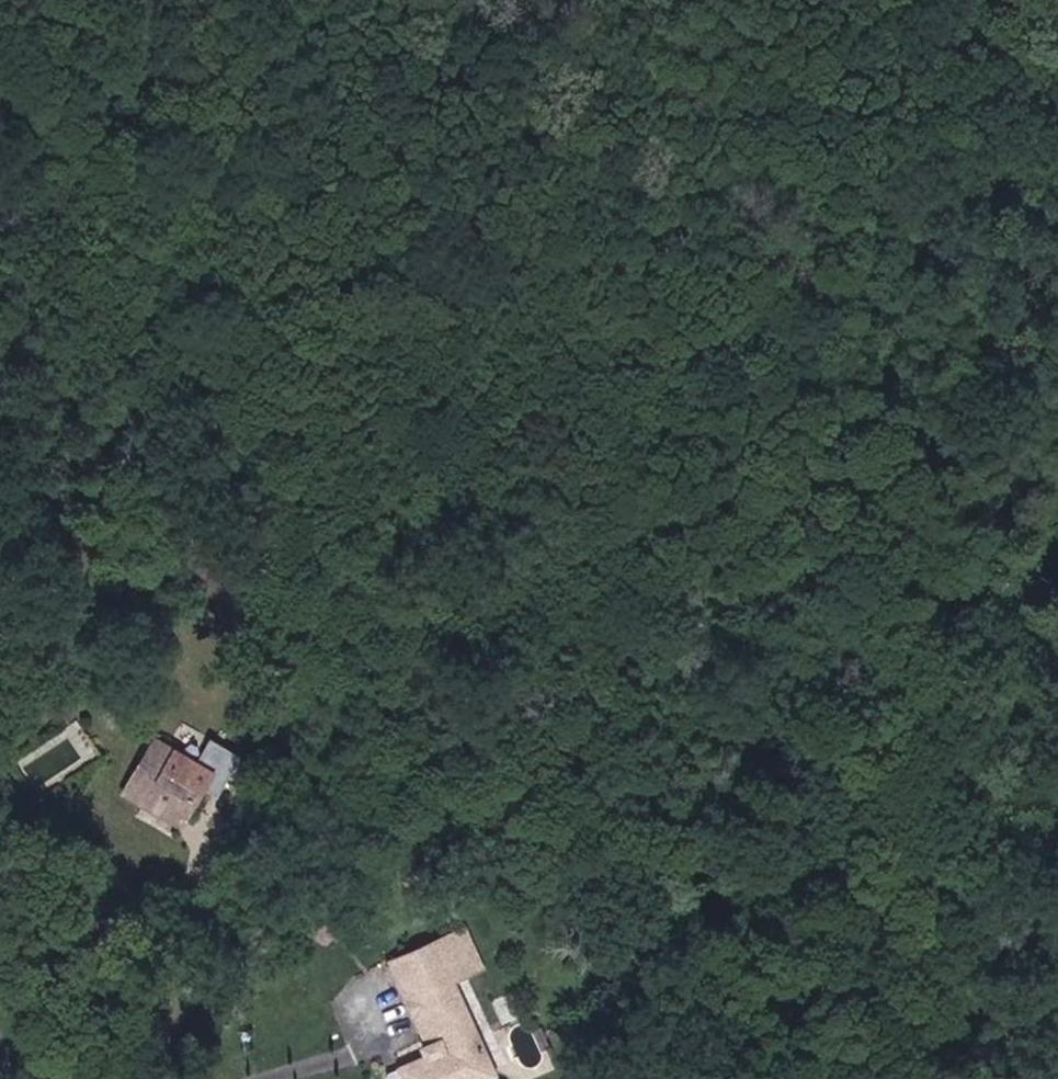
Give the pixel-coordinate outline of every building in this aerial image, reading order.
[(139,794),(144,788),(178,805),(211,747),(195,740),(190,750),(150,728),(153,723),(138,715),(132,729),(140,733),(115,782),(139,794)] [(174,812),(178,805),(144,788),(139,794),(174,812)] [(465,953),(457,936),(407,958),(435,1019),(419,1026),(423,1038),(394,1051),(407,1078),(430,1078),(461,1065),(451,1043),(477,1033),(447,962),(465,953)] [(485,1054),(477,1033),(451,1043),(461,1065),(485,1054)] [(394,1051),(377,1059),(387,1078),(407,1078),(394,1051)]
